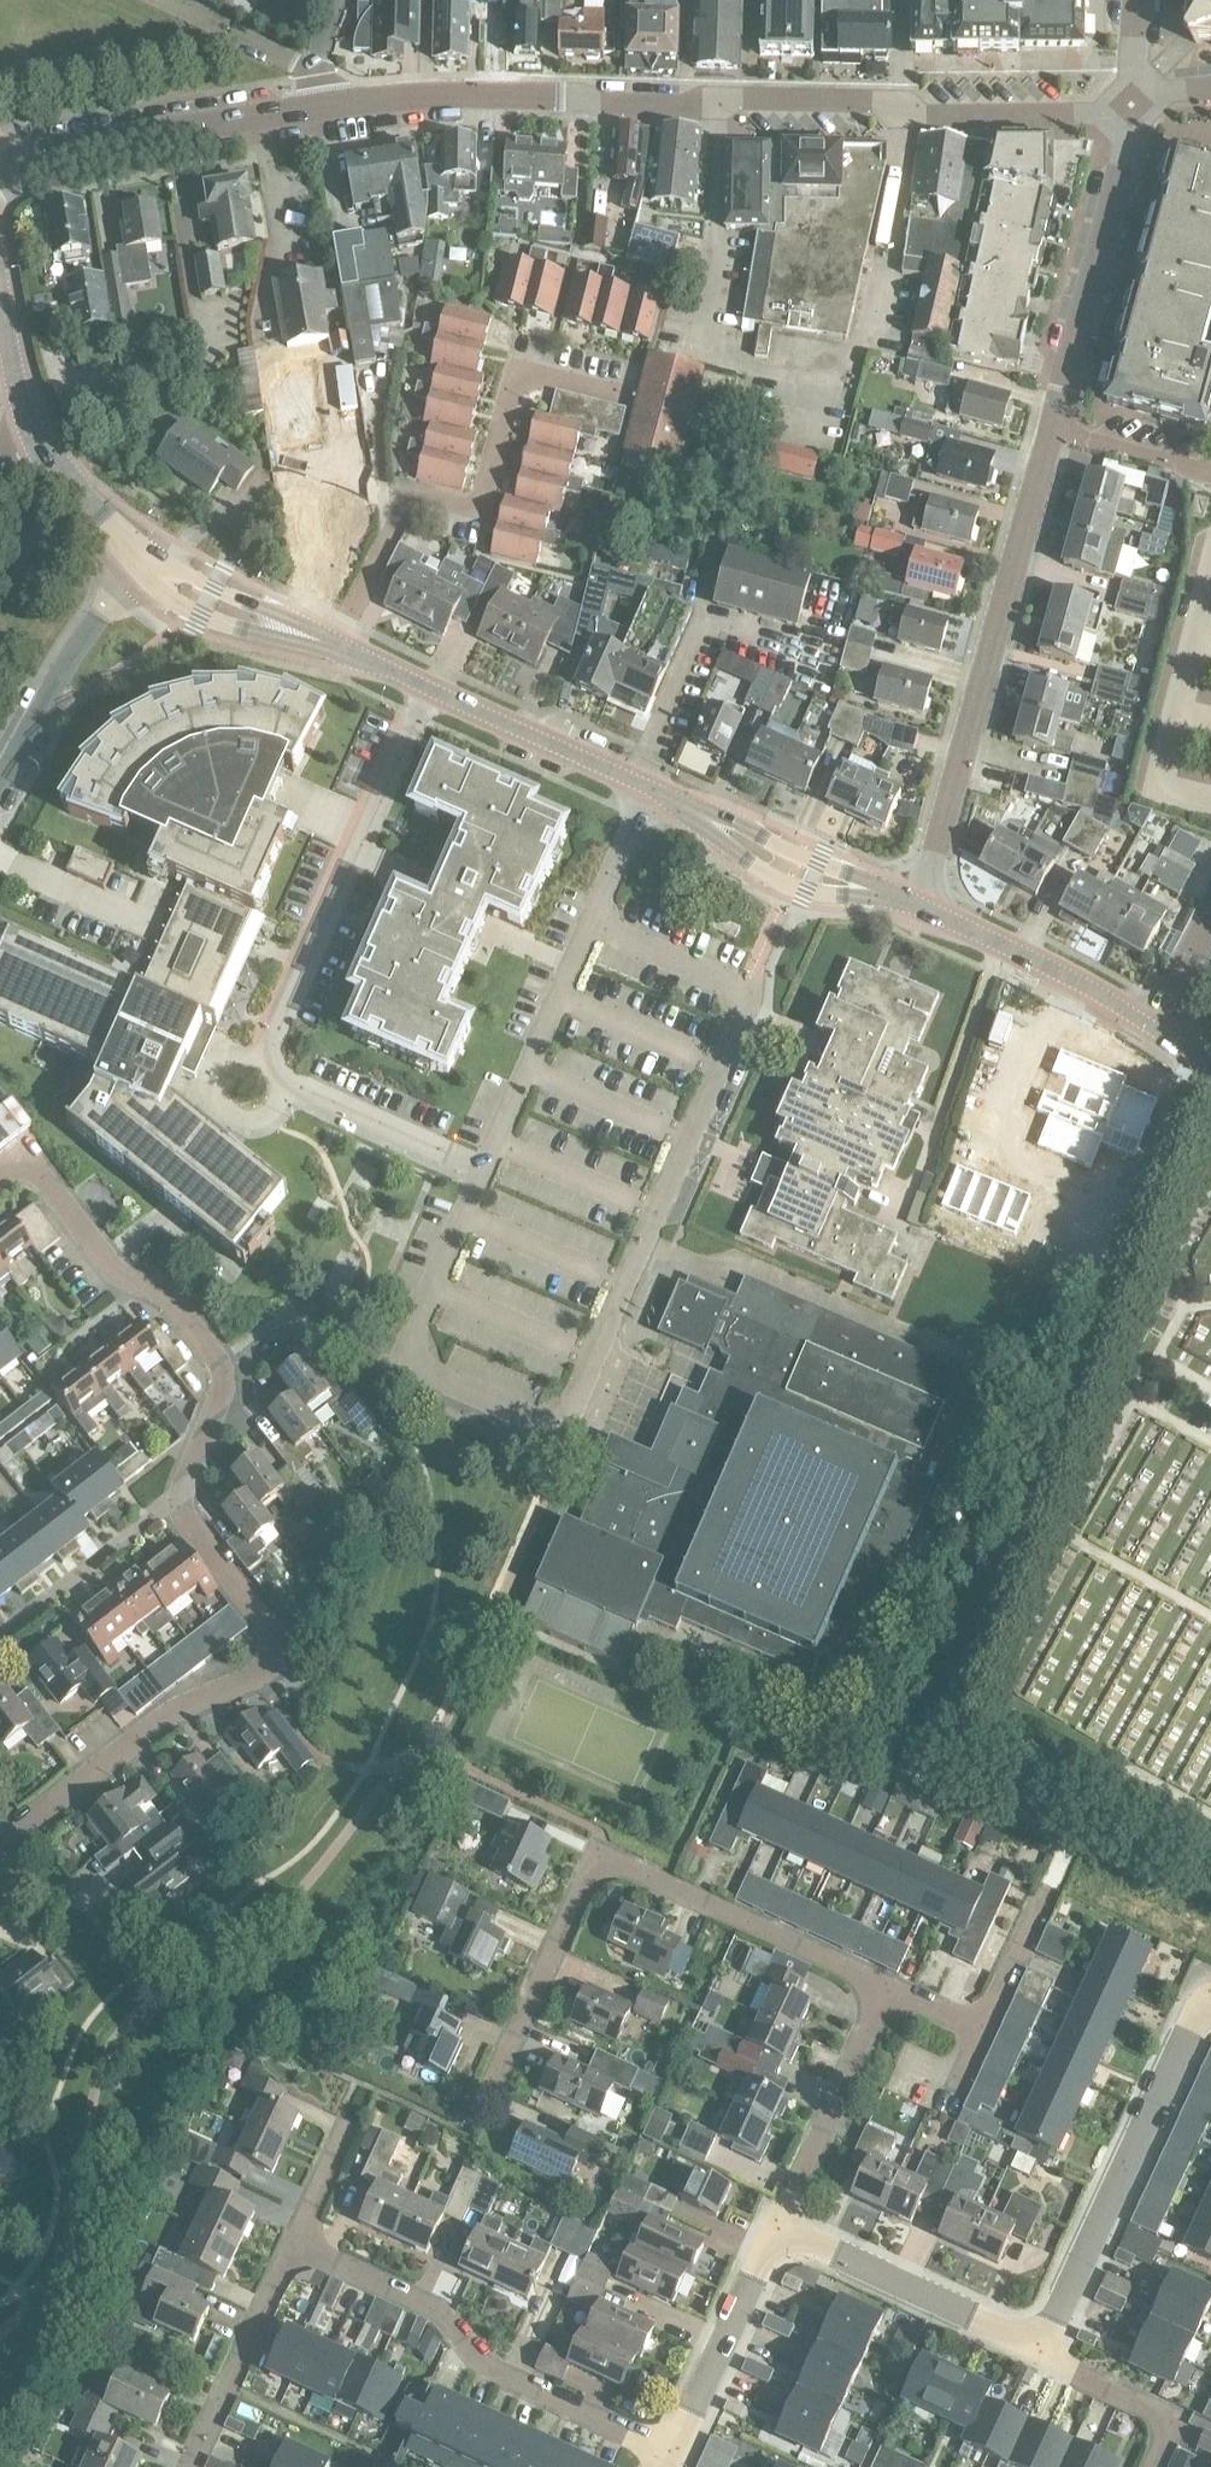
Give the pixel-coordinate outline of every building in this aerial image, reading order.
[(363,22),(357,37),(354,53),(375,54),(374,59),(404,60),(404,54),(418,54),(419,20),(420,0),(386,0),(377,6),(360,6),(360,22),(363,22)] [(437,8),(451,8),(470,9),(470,0),(437,0),(437,8)] [(478,22),(484,22),(485,5),(506,6),(506,1),(527,1),(526,21),(514,21),(514,28),(514,56),(540,57),(540,25),(544,26),(545,26),(546,0),(478,0),(478,22)] [(631,15),(632,0),(621,0),(620,32),(630,32),(631,15)] [(761,56),(814,57),(815,0),(762,0),(761,56)] [(824,55),(841,55),(862,56),(862,23),(875,23),(875,5),(895,5),(895,0),(824,0),(824,24),(824,55)] [(913,50),(948,50),(948,47),(955,47),(955,53),(1020,53),(1020,47),(1084,48),(1084,0),(914,0),(913,50)] [(1185,32),(1197,45),(1210,46),(1210,0),(1187,0),(1185,32)] [(862,23),(862,56),(875,56),(876,61),(887,62),(889,56),(892,56),(892,25),(894,25),(894,24),(895,5),(875,5),(875,23),(862,23)] [(743,9),(698,7),(695,69),(741,71),(743,9)] [(437,8),(436,61),(469,61),(470,9),(451,8),(437,8)] [(560,26),(560,59),(585,59),(587,62),(599,62),(601,59),(604,60),(604,55),(615,56),(616,37),(605,37),(605,35),(605,12),(584,11),(584,25),(572,25),(561,25),(560,25),(560,26)] [(630,32),(630,61),(676,63),(677,16),(631,15),(630,32)] [(1083,79),(1083,69),(1028,68),(1027,78),(1083,79)] [(619,128),(615,182),(627,183),(621,209),(639,214),(645,187),(648,175),(654,150),(655,150),(659,131),(619,128)] [(649,175),(643,202),(693,208),(702,131),(661,129),(656,176),(649,175)] [(438,158),(438,180),(442,180),(442,192),(450,192),(456,192),(455,195),(477,196),(477,179),(476,179),(476,141),(475,141),(471,136),(461,136),(458,140),(444,140),(443,158),(438,158)] [(990,145),(925,136),(924,136),(913,199),(914,199),(901,274),(926,278),(912,337),(913,338),(907,362),(943,370),(990,145)] [(990,145),(943,370),(953,373),(955,362),(1005,373),(1006,365),(1019,368),(1030,317),(1027,316),(1031,298),(1026,296),(1027,291),(1034,293),(1039,274),(1031,272),(1033,267),(1037,268),(1043,244),(1044,244),(1054,199),(1046,197),(1046,192),(1054,192),(1054,140),(994,140),(990,145)] [(424,195),(423,195),(414,144),(379,150),(384,182),(388,181),(392,202),(398,241),(400,251),(424,246),(425,242),(425,238),(426,238),(428,221),(424,195)] [(508,166),(494,165),(491,193),(516,196),(517,202),(529,204),(534,198),(535,185),(538,146),(510,144),(508,166)] [(771,229),(772,148),(772,146),(728,145),(727,178),(729,178),(728,228),(759,229),(771,229)] [(759,229),(748,295),(744,324),(847,340),(886,166),(888,166),(888,145),(843,145),(843,147),(783,146),(783,149),(772,148),(771,229),(759,229)] [(538,146),(535,185),(563,187),(562,199),(577,200),(579,171),(565,170),(567,149),(538,146)] [(379,150),(347,156),(356,208),(392,202),(388,181),(384,182),(379,150)] [(1108,403),(1206,429),(1210,409),(1210,164),(1206,163),(1207,160),(1206,160),(1176,152),(1173,164),(1170,172),(1167,185),(1165,194),(1167,195),(1162,213),(1160,213),(1158,217),(1153,238),(1151,243),(1146,264),(1143,273),(1145,274),(1140,293),(1138,292),(1137,296),(1132,317),(1130,323),(1124,343),(1122,352),(1124,353),(1119,372),(1117,371),(1114,382),(1111,392),(1108,403)] [(248,183),(208,190),(211,209),(201,210),(203,224),(213,223),(217,250),(256,243),(250,203),(251,202),(248,183)] [(428,192),(428,194),(424,195),(428,221),(448,224),(449,221),(449,219),(450,219),(450,192),(442,192),(428,192)] [(84,203),(46,209),(54,257),(65,255),(66,267),(88,264),(86,251),(92,251),(84,203)] [(124,248),(118,249),(119,255),(123,284),(124,289),(127,288),(153,284),(147,246),(162,244),(156,206),(138,209),(125,211),(128,225),(121,226),(124,248)] [(607,222),(587,220),(584,249),(604,251),(607,222)] [(628,257),(628,260),(672,271),(683,232),(637,221),(628,257)] [(499,237),(500,229),(488,228),(488,236),(499,237)] [(333,234),(317,237),(320,253),(335,250),(333,234)] [(386,234),(335,243),(351,334),(356,367),(357,368),(378,364),(372,331),(402,326),(386,234)] [(564,235),(563,246),(571,247),(572,236),(564,235)] [(425,242),(424,246),(422,268),(444,270),(446,245),(425,242)] [(533,249),(528,264),(508,259),(496,305),(525,312),(540,251),(533,249)] [(547,253),(540,251),(525,312),(553,320),(565,274),(543,268),(547,253)] [(119,255),(103,258),(102,258),(105,275),(107,287),(109,287),(123,284),(119,255)] [(227,293),(221,255),(195,259),(201,297),(227,293)] [(400,270),(402,270),(402,278),(421,275),(419,259),(400,261),(400,270)] [(575,276),(576,276),(564,322),(593,329),(604,284),(608,268),(601,266),(599,272),(578,267),(575,276)] [(608,268),(604,284),(593,329),(621,336),(632,290),(612,285),(616,270),(608,268)] [(105,275),(66,281),(74,332),(75,332),(111,326),(113,326),(107,287),(105,275)] [(279,285),(290,344),(331,337),(327,315),(336,313),(333,296),(323,298),(320,278),(279,285)] [(632,290),(621,336),(649,344),(661,298),(665,284),(656,282),(653,296),(632,290)] [(123,284),(109,287),(113,316),(115,315),(117,328),(131,325),(128,306),(130,306),(127,288),(124,289),(123,284)] [(426,326),(424,333),(485,348),(492,320),(446,308),(441,330),(426,326)] [(760,329),(755,357),(768,359),(772,331),(760,329)] [(485,348),(424,333),(422,340),(437,344),(432,366),(438,368),(439,366),(478,376),(485,348)] [(349,336),(332,339),(335,354),(351,351),(349,336)] [(243,368),(260,366),(257,350),(254,350),(241,352),(243,368)] [(274,385),(285,441),(318,435),(307,374),(323,371),(325,384),(358,378),(353,351),(351,351),(335,354),(282,364),(285,383),(274,385)] [(640,390),(697,405),(706,371),(649,355),(640,390)] [(902,360),(899,375),(905,377),(905,378),(917,381),(921,365),(907,362),(902,360)] [(921,365),(917,381),(948,389),(953,373),(943,370),(921,365)] [(439,366),(438,368),(433,387),(419,383),(417,390),(478,406),(485,378),(478,376),(439,366)] [(953,402),(950,414),(1003,429),(1011,401),(955,385),(950,401),(953,402)] [(244,390),(234,392),(238,417),(264,414),(261,389),(260,386),(244,388),(244,390)] [(478,406),(417,390),(415,398),(430,402),(424,424),(431,426),(431,424),(470,434),(478,406)] [(623,454),(661,464),(681,469),(697,405),(640,390),(623,454)] [(557,392),(550,420),(564,423),(571,395),(557,392)] [(571,395),(564,423),(578,427),(585,399),(571,395)] [(599,403),(585,399),(578,427),(583,428),(592,431),(599,403)] [(613,406),(599,403),(592,431),(597,432),(606,434),(613,406)] [(627,410),(613,406),(606,434),(620,438),(627,410)] [(896,409),(894,417),(905,420),(906,420),(908,412),(896,409)] [(537,416),(529,445),(576,456),(581,436),(595,440),(597,432),(592,431),(578,427),(564,423),(550,420),(537,416)] [(905,420),(901,436),(900,438),(931,446),(935,428),(932,427),(907,420),(905,420)] [(228,457),(183,424),(159,458),(210,495),(222,479),(238,490),(255,467),(233,450),(228,457)] [(431,424),(431,426),(426,446),(411,442),(409,448),(470,464),(478,435),(470,434),(431,424)] [(933,445),(927,465),(940,477),(986,489),(986,486),(991,486),(995,473),(991,470),(994,457),(960,447),(953,445),(948,444),(947,449),(933,445)] [(529,445),(522,473),(583,488),(585,481),(570,478),(576,456),(529,445)] [(769,445),(763,468),(793,475),(812,480),(817,457),(799,453),(769,445)] [(470,464),(409,448),(407,456),(422,460),(417,481),(463,492),(470,464)] [(609,472),(609,457),(586,457),(586,472),(609,472)] [(1147,478),(1147,479),(1164,483),(1167,474),(1150,469),(1148,477),(1147,478)] [(522,473),(515,501),(515,502),(551,511),(561,514),(566,492),(581,496),(583,488),(522,473)] [(883,474),(877,497),(885,499),(891,476),(883,474)] [(1090,475),(1081,506),(1116,515),(1124,485),(1090,475)] [(891,476),(885,499),(909,506),(915,482),(891,476)] [(327,505),(305,553),(335,567),(358,517),(354,515),(362,496),(321,478),(312,498),(327,505)] [(1147,479),(1143,492),(1143,494),(1149,496),(1146,506),(1162,510),(1163,511),(1170,485),(1164,483),(1147,479)] [(922,497),(913,529),(970,545),(979,513),(922,497)] [(1196,497),(1191,513),(1190,516),(1204,520),(1209,501),(1196,497)] [(506,498),(499,527),(559,542),(561,535),(546,531),(551,511),(515,502),(515,501),(506,498)] [(1081,506),(1073,536),(1108,545),(1116,515),(1081,506)] [(559,542),(499,527),(491,555),(537,567),(543,546),(557,550),(559,542)] [(871,552),(876,532),(860,527),(854,547),(871,552)] [(876,531),(876,532),(871,552),(870,553),(900,561),(906,539),(876,531)] [(1171,537),(1155,532),(1153,539),(1143,536),(1139,553),(1164,560),(1171,537)] [(1108,545),(1073,536),(1065,567),(1115,580),(1125,550),(1108,545)] [(400,545),(384,575),(398,583),(395,590),(386,608),(415,622),(436,581),(439,576),(424,568),(419,565),(424,557),(400,545)] [(812,575),(731,552),(716,605),(797,627),(812,575)] [(905,587),(902,599),(926,606),(930,594),(955,601),(964,569),(908,553),(903,570),(912,572),(908,588),(905,587)] [(876,559),(871,575),(894,583),(899,566),(876,559)] [(450,588),(436,581),(415,622),(443,636),(455,612),(470,619),(478,601),(484,590),(496,567),(487,562),(476,584),(461,576),(457,584),(453,582),(450,588)] [(484,590),(478,601),(493,610),(490,617),(479,638),(506,652),(529,606),(506,595),(515,576),(496,567),(484,590)] [(587,591),(582,610),(582,614),(601,618),(612,571),(593,567),(587,591)] [(1124,579),(1123,582),(1119,595),(1153,605),(1157,588),(1130,581),(1124,579)] [(655,582),(650,593),(679,606),(683,589),(655,582)] [(1057,593),(1049,623),(1084,633),(1083,634),(1098,638),(1106,607),(1057,593)] [(1119,595),(1115,612),(1148,621),(1153,605),(1119,595)] [(529,606),(506,652),(536,667),(552,635),(574,646),(582,614),(582,610),(560,599),(554,610),(534,600),(531,607),(529,606)] [(948,624),(907,613),(893,609),(885,639),(900,644),(940,655),(948,624)] [(1084,633),(1049,623),(1041,655),(1075,664),(1083,634),(1084,633)] [(852,628),(848,644),(873,651),(877,635),(852,628)] [(622,655),(597,643),(577,687),(609,701),(616,687),(614,687),(627,657),(622,655)] [(873,651),(848,644),(841,669),(866,676),(873,651)] [(616,687),(609,701),(637,714),(644,700),(652,704),(665,674),(627,657),(614,687),(616,687)] [(777,675),(761,668),(745,704),(759,711),(777,675)] [(1128,693),(1132,677),(1100,668),(1095,685),(1128,694),(1128,693)] [(933,683),(885,670),(876,702),(924,715),(933,683)] [(793,682),(777,675),(759,711),(777,718),(793,682)] [(1148,681),(1132,677),(1128,693),(1144,697),(1148,681)] [(1025,710),(1060,720),(1068,691),(1033,681),(1025,710)] [(1128,694),(1095,685),(1091,700),(1123,709),(1124,709),(1124,708),(1128,694)] [(136,732),(123,744),(117,738),(99,755),(100,757),(101,756),(105,760),(95,776),(88,771),(74,792),(76,793),(81,796),(81,799),(75,814),(71,813),(70,815),(128,836),(132,826),(165,841),(151,872),(153,873),(155,870),(177,880),(174,886),(186,891),(249,919),(251,915),(254,916),(255,914),(252,913),(289,829),(293,830),(294,828),(260,813),(284,768),(292,773),(323,715),(301,704),(300,706),(301,706),(298,711),(281,707),(283,699),(258,693),(258,695),(257,701),(239,701),(239,693),(214,693),(214,695),(215,695),(215,701),(197,705),(195,698),(169,709),(169,711),(170,711),(172,716),(157,720),(153,713),(150,715),(132,725),(133,727),(134,726),(136,732)] [(1123,709),(1115,738),(1135,743),(1147,698),(1144,697),(1128,693),(1128,694),(1124,708),(1124,709),(1123,709)] [(842,742),(856,711),(840,704),(828,731),(832,733),(830,737),(842,742)] [(728,706),(724,715),(710,709),(694,744),(725,758),(745,714),(728,706)] [(1060,720),(1025,710),(1016,743),(1050,752),(1051,752),(1071,757),(1075,743),(1055,737),(1060,720)] [(871,718),(856,711),(842,742),(858,749),(871,718)] [(894,730),(889,749),(913,755),(919,732),(895,726),(894,730)] [(882,727),(877,743),(876,746),(889,749),(894,730),(882,727)] [(799,731),(798,731),(790,747),(776,781),(806,794),(821,761),(805,754),(811,739),(799,733),(799,731)] [(763,735),(748,768),(776,781),(790,747),(763,735)] [(1076,756),(1072,770),(1104,779),(1108,765),(1076,756)] [(457,772),(438,763),(422,798),(473,821),(488,786),(469,777),(466,784),(458,781),(454,779),(457,772)] [(873,781),(844,768),(828,804),(857,817),(873,781)] [(1072,770),(1067,789),(1099,797),(1101,792),(1104,779),(1072,770)] [(876,772),(873,781),(857,817),(869,823),(868,826),(881,832),(883,829),(886,830),(892,816),(900,799),(902,794),(887,787),(890,779),(876,772)] [(504,793),(488,786),(473,821),(523,842),(533,817),(532,816),(536,807),(516,798),(513,805),(508,803),(501,800),(504,793)] [(1067,789),(1063,803),(1062,805),(1081,810),(1080,814),(1096,818),(1101,798),(1099,797),(1067,789)] [(415,962),(393,1012),(421,1024),(465,1043),(471,1029),(449,1020),(448,1021),(446,1020),(443,1019),(410,1004),(430,958),(450,911),(484,926),(489,915),(491,916),(510,870),(523,842),(473,821),(422,798),(416,812),(438,821),(439,820),(443,822),(468,833),(503,847),(482,895),(448,880),(442,892),(428,886),(419,906),(436,913),(415,962)] [(1101,798),(1096,818),(1110,825),(1122,803),(1101,798)] [(900,799),(892,816),(917,823),(922,809),(900,799)] [(1096,818),(1080,814),(1080,815),(1064,844),(1078,851),(1096,818)] [(533,817),(523,842),(510,870),(543,885),(552,863),(545,860),(550,848),(558,851),(566,831),(533,817)] [(1096,818),(1078,851),(1093,860),(1109,830),(1108,830),(1110,825),(1096,818)] [(1022,829),(1015,842),(1000,834),(982,867),(1010,882),(1027,850),(1035,837),(1022,829)] [(1201,843),(1181,832),(1169,852),(1189,864),(1201,843)] [(459,854),(453,866),(447,880),(448,880),(482,895),(503,847),(468,833),(459,854)] [(105,889),(115,866),(78,850),(67,873),(105,889)] [(1055,865),(1027,850),(1010,882),(1037,897),(1055,865)] [(1159,863),(1153,859),(1150,857),(1140,874),(1151,881),(1160,866),(1168,852),(1166,851),(1159,863)] [(1160,866),(1151,881),(1180,897),(1188,883),(1196,868),(1192,865),(1189,864),(1172,854),(1169,852),(1168,852),(1160,866)] [(543,885),(510,870),(491,916),(523,930),(531,910),(536,898),(543,885)] [(1061,912),(1064,913),(1060,919),(1074,927),(1078,921),(1089,927),(1107,894),(1115,880),(1102,873),(1094,887),(1080,879),(1061,912)] [(1107,894),(1089,927),(1116,942),(1143,895),(1115,880),(1107,894)] [(186,891),(150,972),(140,994),(203,1022),(249,919),(186,891)] [(1169,910),(1143,895),(1116,942),(1143,957),(1161,925),(1169,910)] [(391,916),(386,928),(378,945),(415,962),(436,913),(419,906),(399,897),(391,916)] [(450,911),(430,958),(463,972),(471,954),(476,942),(484,926),(450,911)] [(710,930),(728,937),(737,941),(741,930),(715,918),(710,930)] [(104,1071),(169,1097),(181,1071),(195,1077),(204,1058),(190,1052),(193,1046),(203,1024),(206,1025),(207,1023),(203,1022),(140,994),(10,936),(9,938),(12,939),(0,965),(0,1024),(104,1071)] [(372,979),(364,976),(356,995),(367,1000),(393,1012),(415,962),(378,945),(370,964),(377,967),(373,975),(372,979)] [(430,958),(410,1004),(443,1019),(451,999),(457,987),(463,972),(430,958)] [(752,1210),(740,1237),(772,1251),(776,1242),(857,1278),(854,1286),(892,1303),(908,1266),(889,1258),(899,1236),(844,1213),(848,1204),(854,1207),(859,1195),(853,1192),(857,1183),(879,1192),(883,1182),(881,1181),(885,1171),(896,1176),(906,1151),(908,1150),(913,1138),(922,1118),(907,1112),(914,1096),(919,1097),(931,1070),(902,1058),(908,1043),(916,1046),(936,999),(879,974),(851,961),(838,991),(841,993),(837,1003),(831,1001),(817,1034),(823,1036),(824,1034),(830,1036),(835,1039),(826,1059),(819,1077),(815,1075),(816,1073),(810,1070),(805,1082),(807,1083),(803,1092),(793,1088),(777,1125),(779,1125),(786,1129),(788,1129),(784,1138),(781,1137),(776,1149),(782,1152),(783,1149),(797,1155),(791,1170),(763,1158),(752,1184),(766,1191),(757,1212),(752,1210)] [(367,1000),(360,1016),(352,1035),(371,1043),(374,1036),(383,1040),(386,1041),(383,1049),(406,1059),(421,1024),(393,1012),(367,1000)] [(421,1024),(406,1059),(419,1064),(421,1059),(422,1057),(423,1058),(427,1059),(434,1062),(431,1070),(450,1078),(458,1059),(465,1043),(421,1024)] [(1064,1043),(1040,1105),(1053,1110),(1041,1140),(1097,1162),(1106,1138),(1141,1151),(1164,1091),(1129,1078),(1133,1069),(1064,1043)] [(68,1121),(66,1123),(162,1201),(235,1261),(287,1193),(169,1097),(104,1071),(91,1099),(73,1121),(68,1121)] [(956,1172),(940,1214),(1017,1243),(1033,1202),(956,1172)] [(25,1244),(47,1227),(29,1205),(7,1222),(24,1244),(25,1244)] [(7,1222),(0,1227),(0,1271),(4,1277),(14,1290),(24,1283),(5,1259),(24,1244),(7,1222)] [(47,1227),(25,1244),(34,1256),(56,1239),(47,1227)] [(1104,1275),(1091,1269),(1087,1278),(1100,1283),(1104,1275)] [(1122,1283),(1109,1277),(1105,1286),(1119,1291),(1122,1283)] [(706,1349),(712,1352),(729,1359),(728,1361),(720,1379),(708,1373),(698,1397),(694,1395),(683,1419),(681,1418),(660,1464),(620,1446),(610,1468),(628,1476),(625,1482),(607,1474),(582,1529),(565,1521),(537,1585),(538,1585),(522,1623),(619,1665),(636,1628),(637,1628),(642,1616),(676,1631),(681,1620),(810,1677),(819,1656),(832,1662),(852,1671),(933,1484),(914,1475),(912,1475),(918,1459),(920,1454),(922,1455),(959,1372),(745,1278),(735,1300),(693,1282),(689,1291),(679,1287),(658,1335),(704,1355),(706,1349)] [(1087,1278),(1083,1286),(1096,1292),(1100,1283),(1087,1278)] [(1083,1286),(1081,1292),(1080,1295),(1093,1301),(1096,1292),(1083,1286)] [(1119,1291),(1105,1286),(1102,1294),(1115,1300),(1119,1291)] [(1102,1294),(1098,1303),(1111,1309),(1115,1300),(1102,1294)] [(135,1322),(106,1345),(124,1368),(148,1400),(158,1392),(133,1361),(152,1346),(175,1375),(187,1366),(154,1323),(143,1331),(135,1322)] [(37,1359),(57,1342),(45,1328),(32,1333),(25,1343),(37,1359)] [(15,1358),(0,1338),(0,1370),(15,1358)] [(106,1345),(78,1367),(96,1391),(106,1404),(116,1416),(125,1409),(105,1383),(124,1368),(106,1345)] [(302,1359),(278,1378),(292,1397),(304,1412),(311,1421),(329,1408),(339,1422),(347,1415),(353,1423),(363,1436),(377,1425),(335,1370),(322,1380),(320,1381),(302,1359)] [(78,1367),(49,1389),(88,1438),(98,1431),(88,1418),(105,1405),(106,1404),(96,1391),(78,1367)] [(51,1402),(44,1392),(23,1408),(31,1418),(51,1402)] [(304,1412),(292,1397),(267,1417),(285,1439),(273,1448),(288,1467),(295,1476),(305,1468),(306,1467),(309,1465),(305,1460),(313,1454),(303,1442),(319,1430),(311,1421),(304,1412)] [(23,1408),(3,1424),(10,1434),(31,1418),(23,1408)] [(55,1427),(65,1419),(56,1408),(46,1416),(55,1427)] [(185,1421),(173,1430),(180,1439),(184,1435),(188,1426),(185,1421)] [(0,1426),(0,1442),(10,1434),(3,1424),(0,1426)] [(23,1433),(14,1440),(22,1452),(32,1444),(23,1433)] [(22,1452),(14,1440),(4,1448),(13,1459),(22,1452)] [(4,1448),(0,1452),(0,1464),(3,1468),(13,1460),(13,1459),(4,1448)] [(138,1453),(114,1472),(113,1472),(122,1484),(147,1464),(138,1453)] [(288,1467),(273,1478),(256,1456),(231,1475),(258,1507),(275,1495),(284,1507),(292,1501),(298,1508),(306,1503),(307,1502),(312,1497),(295,1476),(288,1467)] [(93,1457),(71,1474),(103,1515),(112,1509),(105,1500),(118,1490),(93,1457)] [(305,1468),(295,1476),(312,1497),(314,1499),(317,1502),(326,1495),(305,1468)] [(103,1515),(71,1474),(50,1490),(57,1499),(58,1499),(76,1522),(87,1514),(94,1522),(103,1515)] [(258,1507),(231,1475),(246,1494),(223,1512),(240,1534),(227,1545),(248,1573),(262,1562),(258,1557),(266,1550),(257,1539),(272,1527),(258,1508),(258,1507)] [(58,1499),(57,1499),(36,1515),(69,1557),(78,1550),(71,1542),(84,1532),(76,1522),(58,1499)] [(36,1515),(16,1531),(42,1565),(54,1555),(60,1563),(69,1557),(36,1515)] [(0,1543),(0,1554),(27,1589),(36,1582),(30,1574),(42,1565),(16,1531),(0,1543)] [(164,1557),(159,1561),(186,1597),(198,1588),(205,1598),(215,1590),(179,1542),(162,1555),(164,1557)] [(0,1554),(0,1597),(13,1587),(19,1595),(27,1589),(0,1554)] [(152,1563),(138,1575),(137,1575),(163,1608),(161,1609),(165,1613),(186,1597),(159,1561),(154,1565),(152,1563)] [(137,1575),(138,1575),(136,1572),(130,1577),(128,1574),(113,1586),(143,1623),(161,1609),(163,1608),(137,1575)] [(98,1601),(93,1605),(122,1639),(136,1628),(144,1639),(151,1633),(143,1623),(113,1586),(97,1598),(98,1601)] [(122,1639),(93,1605),(88,1608),(87,1606),(71,1619),(107,1666),(117,1658),(110,1648),(122,1639)] [(230,1607),(201,1630),(209,1641),(226,1628),(235,1640),(248,1630),(230,1607)] [(226,1628),(209,1641),(219,1653),(235,1640),(226,1628)] [(55,1643),(27,1665),(59,1704),(80,1687),(96,1707),(118,1689),(86,1648),(70,1661),(55,1643)] [(180,1646),(160,1661),(169,1672),(184,1660),(194,1672),(205,1663),(189,1644),(182,1649),(180,1646)] [(184,1660),(169,1672),(178,1685),(194,1672),(184,1660)] [(136,1680),(126,1688),(144,1711),(153,1704),(136,1680)] [(0,1687),(0,1748),(1,1750),(25,1731),(38,1749),(60,1732),(36,1702),(25,1710),(17,1700),(5,1684),(0,1687)] [(256,1711),(225,1735),(238,1751),(242,1748),(260,1771),(282,1754),(296,1772),(314,1758),(286,1721),(272,1732),(264,1722),(256,1711)] [(206,1768),(196,1756),(171,1775),(201,1813),(225,1795),(237,1811),(253,1798),(227,1764),(212,1775),(206,1768)] [(819,1776),(823,1767),(803,1758),(799,1767),(819,1776)] [(782,1804),(760,1793),(768,1775),(747,1766),(710,1846),(731,1856),(737,1841),(748,1846),(751,1841),(763,1846),(764,1843),(782,1804)] [(121,1793),(88,1818),(94,1824),(113,1849),(114,1851),(116,1854),(122,1849),(129,1858),(136,1853),(136,1854),(144,1848),(169,1829),(160,1817),(158,1814),(145,1824),(136,1813),(145,1806),(147,1808),(153,1803),(157,1800),(141,1780),(122,1795),(121,1793)] [(467,1783),(458,1801),(502,1821),(511,1803),(467,1783)] [(898,1785),(891,1800),(913,1811),(920,1796),(898,1785)] [(864,1807),(882,1815),(889,1798),(872,1790),(864,1807)] [(804,1814),(782,1804),(764,1843),(786,1853),(804,1814)] [(826,1824),(804,1814),(786,1853),(808,1864),(826,1824)] [(967,1818),(956,1841),(974,1849),(984,1826),(967,1818)] [(502,1853),(492,1872),(533,1891),(542,1871),(537,1868),(549,1843),(507,1823),(495,1850),(502,1853)] [(848,1834),(826,1824),(808,1864),(830,1874),(848,1834)] [(151,1858),(144,1864),(126,1877),(149,1907),(187,1878),(174,1860),(193,1845),(180,1829),(178,1831),(174,1825),(169,1829),(144,1848),(151,1858)] [(871,1844),(848,1834),(830,1874),(852,1884),(871,1844)] [(893,1855),(871,1844),(852,1884),(874,1894),(893,1855)] [(893,1855),(874,1894),(897,1904),(915,1865),(893,1855)] [(690,1856),(681,1873),(694,1879),(702,1862),(690,1856)] [(429,1859),(424,1870),(444,1879),(449,1868),(429,1859)] [(915,1865),(897,1904),(919,1915),(937,1875),(915,1865)] [(1004,1869),(998,1881),(1011,1887),(1016,1875),(1004,1869)] [(421,1873),(411,1894),(422,1899),(415,1916),(448,1931),(442,1945),(455,1951),(452,1958),(487,1974),(498,1950),(504,1952),(510,1939),(489,1929),(492,1923),(465,1911),(472,1896),(421,1873)] [(959,1885),(937,1875),(919,1915),(941,1925),(959,1885)] [(959,1885),(941,1925),(940,1928),(952,1934),(949,1939),(959,1944),(953,1958),(974,1967),(1011,1887),(998,1881),(990,1877),(981,1895),(959,1885)] [(765,1882),(759,1896),(769,1900),(776,1887),(765,1882)] [(759,1896),(753,1909),(763,1914),(769,1900),(759,1896)] [(821,1907),(810,1902),(804,1916),(815,1921),(821,1907)] [(626,1911),(610,1945),(637,1958),(633,1966),(665,1981),(669,1973),(674,1961),(682,1945),(684,1941),(666,1932),(667,1930),(669,1927),(628,1907),(626,1911)] [(815,1921),(804,1916),(798,1929),(809,1934),(815,1921)] [(855,1924),(854,1923),(848,1937),(859,1942),(860,1941),(865,1929),(865,1928),(855,1923),(855,1924)] [(1049,1926),(1044,1936),(1057,1943),(1062,1932),(1049,1926)] [(1076,1938),(1063,1932),(1062,1932),(1057,1943),(1071,1949),(1074,1943),(1076,1938)] [(1110,1933),(1100,1955),(1139,1973),(1150,1951),(1110,1933)] [(859,1942),(848,1937),(842,1950),(853,1955),(859,1942)] [(899,1944),(893,1957),(904,1962),(910,1949),(899,1944)] [(694,1951),(682,1945),(674,1961),(687,1967),(694,1951)] [(1050,1946),(1038,1971),(1065,1984),(1076,1958),(1050,1946)] [(756,1951),(753,1958),(769,1966),(773,1958),(757,1950),(756,1951)] [(0,1976),(0,1995),(16,2016),(51,1989),(57,1997),(73,1985),(56,1962),(45,1970),(31,1952),(0,1976)] [(1100,1955),(1098,1958),(1089,1977),(1129,1996),(1139,1973),(1100,1955)] [(904,1962),(893,1957),(887,1971),(898,1976),(904,1962)] [(768,1967),(751,1959),(744,1975),(765,1985),(772,1969),(768,1967)] [(376,1968),(368,1986),(384,1993),(392,1976),(376,1968)] [(774,1990),(761,2016),(797,2033),(810,2004),(797,1998),(804,1983),(772,1969),(765,1985),(774,1990)] [(1029,1970),(1024,1981),(1037,1987),(1042,1976),(1029,1970)] [(1042,1976),(1037,1987),(1050,1993),(1055,1983),(1042,1976)] [(1129,1996),(1089,1977),(1079,2000),(1119,2018),(1129,1996)] [(1024,1981),(1016,1998),(1043,2010),(1050,1993),(1037,1987),(1024,1981)] [(423,2011),(411,2037),(424,2043),(418,2056),(433,2063),(430,2070),(447,2078),(462,2044),(456,2041),(462,2028),(443,2020),(451,2002),(420,1988),(412,2006),(423,2011)] [(588,1991),(573,2024),(617,2044),(632,2011),(588,1991)] [(670,2003),(644,1991),(633,2014),(659,2027),(670,2003)] [(1079,2000),(1073,2012),(1068,2022),(1108,2041),(1119,2018),(1079,2000)] [(1008,2015),(1005,2020),(1032,2033),(1035,2027),(1008,2015)] [(761,2016),(747,2046),(744,2045),(738,2058),(758,2067),(764,2054),(783,2063),(784,2062),(791,2065),(798,2048),(792,2045),(797,2033),(761,2016)] [(1005,2020),(1003,2026),(1030,2038),(1032,2033),(1005,2020)] [(1108,2041),(1068,2022),(1058,2045),(1098,2063),(1108,2041)] [(745,2042),(710,2026),(703,2042),(707,2044),(724,2052),(738,2058),(744,2045),(745,2042)] [(694,2038),(689,2050),(701,2055),(707,2044),(703,2042),(694,2038)] [(1058,2045),(1048,2067),(1087,2086),(1098,2063),(1058,2045)] [(558,2056),(541,2092),(600,2119),(615,2086),(630,2093),(640,2071),(598,2052),(590,2071),(558,2056)] [(738,2058),(724,2052),(716,2068),(743,2081),(747,2083),(750,2084),(758,2067),(738,2058)] [(987,2059),(985,2065),(1011,2078),(1014,2072),(987,2059)] [(253,2065),(248,2076),(250,2077),(257,2080),(258,2081),(263,2070),(262,2069),(255,2066),(253,2065)] [(985,2065),(982,2070),(1009,2083),(1011,2078),(985,2065)] [(1200,2074),(1210,2079),(1210,2070),(1204,2066),(1200,2074)] [(1087,2086),(1048,2067),(1037,2090),(1077,2108),(1087,2086)] [(257,2080),(250,2077),(244,2092),(254,2097),(248,2109),(260,2114),(253,2130),(287,2146),(300,2119),(278,2109),(285,2094),(258,2081),(257,2080)] [(743,2092),(734,2110),(770,2127),(783,2100),(747,2083),(743,2092)] [(1077,2108),(1037,2090),(1027,2112),(1067,2131),(1077,2108)] [(1183,2112),(1210,2125),(1210,2121),(1210,2114),(1187,2103),(1183,2112)] [(637,2130),(642,2113),(621,2107),(616,2124),(637,2130)] [(770,2127),(734,2110),(720,2140),(755,2156),(770,2127)] [(964,2110),(958,2123),(997,2140),(1004,2124),(979,2113),(977,2116),(964,2110)] [(1067,2131),(1027,2112),(1017,2135),(1019,2136),(1056,2153),(1067,2131)] [(1210,2125),(1183,2112),(1179,2120),(1206,2132),(1210,2125)] [(680,2148),(706,2160),(707,2160),(718,2136),(691,2123),(680,2148)] [(527,2126),(511,2159),(568,2186),(579,2163),(595,2170),(607,2144),(573,2128),(566,2144),(564,2143),(527,2126)] [(866,2169),(853,2197),(882,2210),(898,2174),(884,2168),(897,2141),(892,2139),(868,2128),(856,2154),(869,2161),(866,2169)] [(239,2159),(217,2149),(210,2164),(245,2180),(252,2165),(274,2175),(287,2146),(253,2130),(239,2159)] [(365,2179),(382,2186),(364,2224),(396,2239),(414,2202),(397,2194),(405,2177),(390,2170),(404,2141),(402,2140),(386,2133),(365,2179)] [(643,2140),(637,2152),(652,2159),(657,2147),(643,2140)] [(1016,2140),(1012,2150),(1029,2158),(1034,2148),(1016,2140)] [(0,2152),(0,2180),(20,2173),(11,2148),(0,2152)] [(1166,2148),(1163,2156),(1189,2168),(1193,2161),(1166,2148)] [(898,2174),(882,2210),(910,2223),(915,2213),(915,2212),(927,2187),(942,2194),(943,2195),(956,2168),(954,2167),(939,2160),(927,2155),(916,2180),(914,2179),(899,2172),(898,2174)] [(1163,2156),(1160,2162),(1187,2174),(1189,2168),(1163,2156)] [(963,2158),(959,2168),(976,2176),(980,2166),(963,2158)] [(199,2166),(190,2185),(206,2193),(200,2207),(207,2211),(199,2228),(241,2247),(256,2215),(234,2205),(243,2186),(199,2166)] [(945,2227),(940,2237),(969,2250),(986,2214),(987,2212),(973,2206),(986,2180),(976,2176),(959,2168),(958,2169),(956,2168),(943,2195),(957,2201),(945,2226),(945,2227)] [(686,2170),(680,2183),(689,2188),(682,2203),(717,2219),(719,2214),(722,2208),(730,2191),(695,2174),(686,2170)] [(426,2207),(414,2202),(396,2239),(428,2254),(446,2216),(462,2224),(468,2212),(469,2210),(484,2180),(465,2171),(451,2202),(433,2193),(426,2207)] [(484,2180),(469,2210),(486,2218),(487,2218),(488,2219),(489,2218),(503,2188),(484,2180)] [(652,2186),(645,2202),(671,2214),(679,2198),(652,2186)] [(634,2225),(645,2202),(619,2190),(608,2213),(634,2225)] [(1178,2191),(1173,2203),(1179,2206),(1185,2194),(1178,2191)] [(1172,2206),(1145,2194),(1141,2202),(1168,2214),(1172,2206)] [(986,2214),(969,2250),(998,2263),(1011,2235),(1014,2227),(1029,2234),(1031,2235),(1036,2225),(1043,2208),(1015,2195),(1003,2220),(1002,2219),(987,2212),(986,2214)] [(1168,2214),(1141,2202),(1138,2209),(1165,2221),(1168,2214)] [(1196,2227),(1210,2234),(1210,2207),(1206,2204),(1196,2227)] [(551,2247),(553,2248),(554,2248),(585,2263),(589,2254),(590,2255),(600,2233),(598,2232),(565,2217),(551,2247)] [(486,2218),(462,2270),(464,2271),(498,2286),(515,2250),(497,2241),(504,2225),(503,2225),(504,2221),(496,2218),(494,2221),(488,2219),(487,2218),(486,2218)] [(652,2222),(638,2252),(638,2253),(687,2276),(689,2271),(695,2269),(705,2247),(652,2222)] [(1143,2230),(1131,2225),(1119,2251),(1132,2256),(1143,2230)] [(1196,2227),(1186,2249),(1210,2261),(1210,2234),(1196,2227)] [(178,2257),(162,2249),(153,2267),(157,2269),(158,2270),(195,2287),(203,2270),(226,2280),(241,2247),(199,2228),(191,2246),(185,2243),(178,2257)] [(515,2250),(498,2286),(529,2301),(545,2265),(553,2248),(551,2247),(537,2241),(536,2240),(528,2256),(515,2250)] [(638,2253),(638,2252),(635,2251),(621,2281),(669,2304),(671,2298),(677,2296),(687,2276),(638,2253)] [(1132,2256),(1119,2251),(1115,2261),(1131,2268),(1136,2258),(1132,2256)] [(589,2254),(585,2263),(578,2277),(606,2290),(617,2267),(590,2255),(589,2254)] [(787,2277),(803,2284),(803,2285),(815,2291),(822,2274),(806,2269),(796,2269),(787,2277)] [(145,2304),(136,2323),(156,2333),(159,2327),(196,2344),(212,2311),(194,2302),(200,2289),(195,2287),(158,2270),(143,2303),(145,2304)] [(1173,2276),(1163,2271),(1159,2280),(1169,2284),(1162,2299),(1204,2318),(1210,2303),(1210,2294),(1173,2276)] [(782,2287),(798,2294),(803,2285),(803,2284),(787,2277),(786,2276),(782,2287)] [(606,2290),(578,2277),(568,2302),(596,2314),(606,2290)] [(345,2284),(332,2278),(326,2292),(338,2298),(345,2284)] [(1114,2296),(1101,2290),(1095,2303),(1108,2309),(1114,2296)] [(326,2292),(320,2305),(333,2311),(338,2298),(326,2292)] [(883,2320),(841,2301),(831,2296),(827,2305),(837,2310),(831,2323),(873,2343),(883,2320)] [(1127,2302),(1114,2296),(1108,2309),(1122,2315),(1127,2302)] [(377,2299),(370,2313),(383,2319),(390,2305),(377,2299)] [(1146,2308),(1142,2316),(1194,2340),(1204,2318),(1162,2299),(1156,2312),(1146,2308)] [(603,2306),(590,2335),(639,2358),(640,2354),(646,2352),(656,2330),(603,2306)] [(370,2313),(364,2326),(372,2329),(377,2332),(383,2319),(370,2313)] [(782,2322),(769,2316),(763,2328),(776,2334),(782,2322)] [(1194,2340),(1142,2316),(1138,2325),(1148,2329),(1141,2343),(1183,2363),(1194,2340)] [(411,2335),(421,2340),(429,2323),(419,2318),(411,2335)] [(782,2322),(776,2334),(789,2340),(795,2328),(782,2322)] [(831,2323),(825,2337),(815,2333),(811,2341),(863,2365),(873,2343),(831,2323)] [(310,2326),(304,2338),(290,2331),(270,2372),(293,2382),(317,2330),(310,2326)] [(372,2329),(362,2350),(362,2351),(371,2354),(380,2333),(377,2332),(372,2329)] [(325,2334),(317,2330),(293,2382),(315,2393),(335,2352),(320,2345),(325,2334)] [(1082,2331),(1077,2341),(1094,2349),(1099,2339),(1082,2331)] [(586,2333),(574,2360),(572,2364),(621,2387),(623,2381),(629,2380),(639,2358),(590,2335),(586,2333)] [(411,2335),(406,2346),(416,2351),(421,2340),(411,2335)] [(863,2365),(811,2341),(807,2349),(817,2354),(810,2368),(852,2388),(863,2365)] [(1141,2343),(1135,2358),(1125,2353),(1121,2361),(1173,2385),(1183,2363),(1141,2343)] [(349,2358),(335,2352),(315,2393),(338,2403),(362,2351),(362,2350),(355,2347),(349,2358)] [(574,2360),(571,2358),(547,2347),(536,2371),(563,2384),(572,2364),(574,2360)] [(99,2348),(91,2363),(105,2370),(113,2355),(99,2348)] [(371,2354),(362,2351),(338,2403),(360,2414),(380,2373),(365,2366),(371,2354)] [(946,2369),(936,2365),(923,2359),(904,2400),(917,2406),(912,2417),(921,2422),(946,2369)] [(761,2366),(748,2360),(742,2373),(755,2379),(761,2366)] [(774,2372),(761,2366),(755,2379),(769,2385),(774,2372)] [(380,2373),(360,2414),(383,2424),(407,2372),(398,2368),(393,2379),(380,2373)] [(793,2378),(789,2386),(842,2410),(852,2388),(810,2368),(804,2383),(793,2378)] [(968,2380),(946,2369),(921,2422),(931,2426),(936,2415),(949,2421),(968,2380)] [(91,2390),(81,2411),(113,2426),(119,2412),(157,2429),(172,2395),(124,2373),(112,2400),(91,2390)] [(968,2380),(949,2421),(964,2428),(959,2439),(966,2442),(971,2432),(985,2403),(991,2390),(968,2380)] [(842,2410),(789,2386),(786,2394),(796,2398),(790,2413),(831,2433),(842,2410)] [(409,2457),(431,2466),(433,2466),(434,2463),(443,2466),(587,2466),(460,2408),(462,2404),(439,2393),(411,2453),(409,2457)] [(729,2401),(724,2411),(741,2419),(745,2409),(729,2401)] [(966,2442),(965,2445),(960,2456),(969,2460),(974,2449),(988,2455),(1007,2413),(985,2403),(971,2432),(966,2442)] [(988,2455),(1002,2462),(1000,2466),(1009,2466),(1029,2424),(1034,2413),(1023,2409),(1019,2419),(1007,2413),(988,2455)] [(72,2430),(89,2438),(82,2451),(94,2457),(89,2466),(139,2466),(141,2462),(104,2445),(113,2426),(81,2411),(72,2430)] [(790,2413),(783,2427),(773,2422),(769,2431),(821,2455),(831,2433),(790,2413)] [(246,2427),(246,2426),(229,2418),(225,2429),(242,2436),(246,2427)] [(246,2427),(242,2436),(255,2443),(262,2428),(249,2421),(246,2426),(246,2427)] [(1029,2424),(1009,2466),(1036,2466),(1051,2434),(1029,2424)] [(1206,2431),(1199,2448),(1210,2454),(1210,2433),(1206,2431)] [(1036,2466),(1063,2466),(1074,2444),(1051,2434),(1036,2466)] [(724,2455),(729,2445),(712,2437),(708,2447),(724,2455)] [(289,2448),(278,2442),(274,2451),(285,2457),(280,2466),(330,2466),(289,2448)] [(1063,2466),(1090,2466),(1096,2455),(1074,2444),(1063,2466)] [(900,2454),(882,2447),(876,2460),(892,2466),(894,2466),(900,2454)] [(409,2457),(411,2453),(404,2450),(396,2466),(404,2466),(409,2457)] [(804,2452),(799,2463),(808,2466),(818,2466),(821,2461),(804,2452)] [(1199,2462),(1181,2454),(1175,2466),(1197,2466),(1199,2462)] [(1096,2455),(1090,2466),(1117,2466),(1118,2465),(1096,2455)] [(211,2457),(206,2466),(223,2466),(224,2464),(211,2457)]
